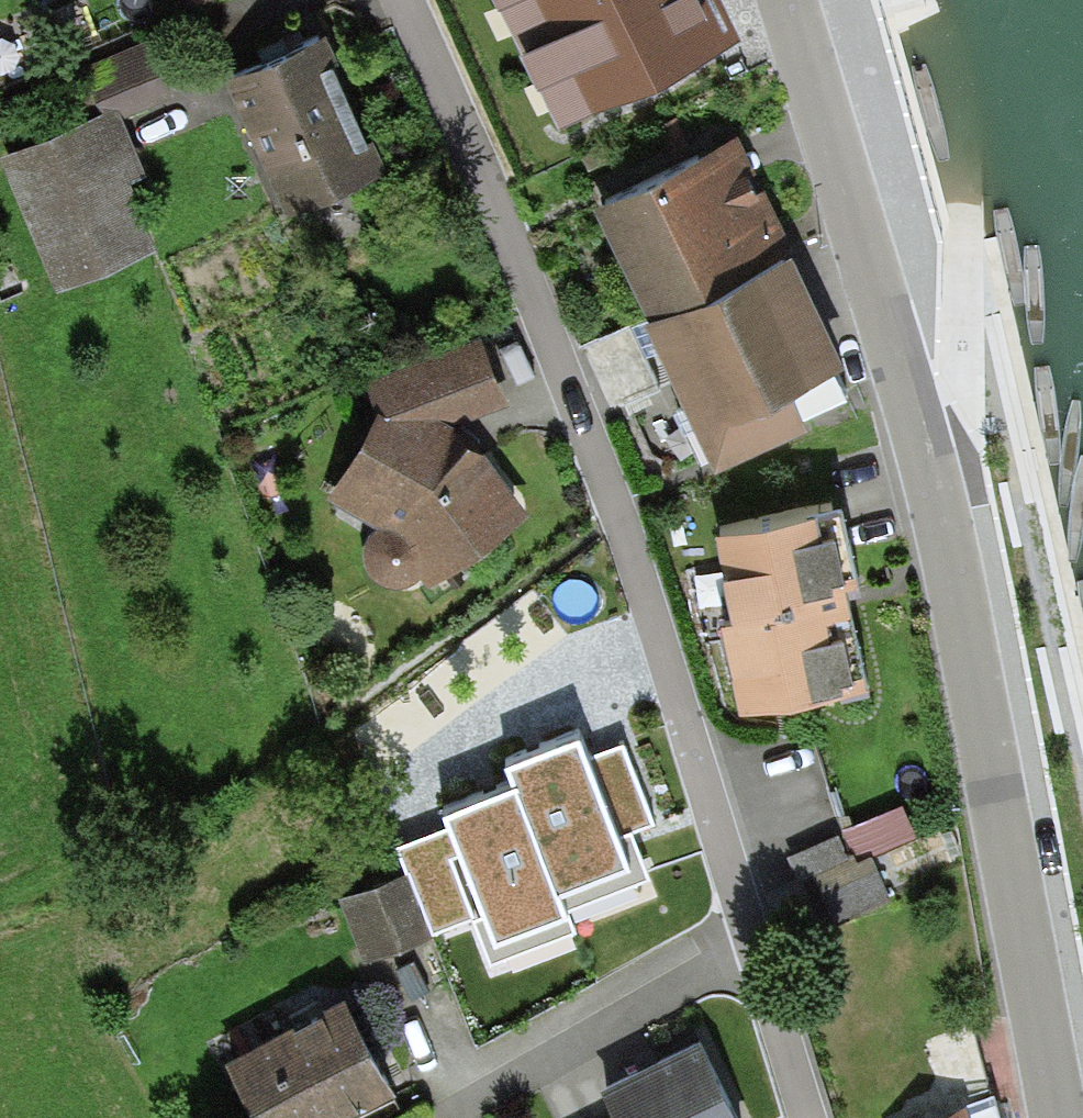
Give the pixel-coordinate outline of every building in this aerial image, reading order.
[(556,107),(740,18),(731,0),(504,0),(556,107)] [(324,20),(225,62),(284,199),(383,156),(324,20)] [(116,93),(123,109),(174,87),(150,31),(83,59),(101,99),(116,93)] [(0,143),(0,148),(55,277),(156,234),(129,171),(146,164),(123,109),(116,93),(101,99),(0,143)] [(593,191),(646,303),(790,234),(737,123),(593,191)] [(646,303),(642,305),(714,453),(852,386),(835,351),(844,347),(790,234),(646,303)] [(371,370),(380,395),(436,406),(454,394),(465,410),(508,391),(481,326),(371,370)] [(436,406),(380,395),(327,489),(376,517),(370,525),(363,531),(361,540),(364,556),(368,565),(374,575),(381,580),(396,581),(406,579),(413,577),(422,572),(430,580),(529,500),(479,429),(465,410),(454,394),(436,406)] [(840,483),(714,513),(734,598),(722,601),(744,691),(869,662),(853,594),(846,564),(859,561),(840,483)] [(577,731),(505,759),(511,775),(554,884),(626,856),(616,829),(586,754),(577,731)] [(620,741),(586,754),(616,829),(650,816),(620,741)] [(491,929),(561,902),(554,884),(511,775),(441,802),(449,822),(484,909),(491,929)] [(893,803),(839,828),(848,848),(853,846),(857,855),(871,849),(873,854),(909,837),(893,803)] [(449,822),(399,842),(408,864),(434,929),(484,909),(449,822)] [(839,828),(787,851),(798,875),(813,868),(850,851),(848,848),(839,828)] [(850,851),(813,868),(836,919),(891,894),(873,854),(871,849),(857,855),(853,846),(848,848),(850,851)] [(434,929),(408,864),(340,891),(366,956),(434,929)] [(225,1045),(265,1117),(318,1117),(315,1113),(363,1087),(366,1092),(395,1077),(383,1054),(343,981),(225,1045)] [(700,1026),(601,1075),(618,1110),(622,1117),(746,1117),(700,1026)] [(913,1117),(975,1117),(965,1095),(913,1117)] [(618,1110),(601,1117),(622,1117),(618,1110)]
